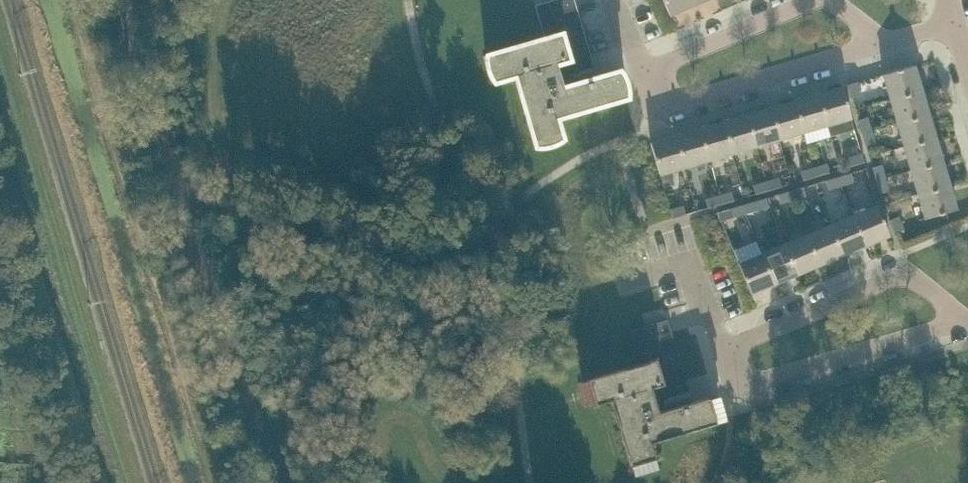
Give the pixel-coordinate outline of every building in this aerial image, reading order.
[(576,7),(574,0),(549,0),(535,4),(539,18),(540,18),(545,37),(492,52),(493,54),(500,76),(499,76),(500,78),(515,73),(534,139),(536,138),(557,131),(558,132),(559,131),(555,116),(620,97),(620,95),(619,95),(613,74),(614,73),(613,72),(593,77),(590,66),(593,65),(593,64),(592,64),(576,8),(576,7)] [(693,5),(691,0),(664,0),(670,15),(693,5)] [(890,98),(921,89),(914,64),(883,73),(890,98)] [(852,98),(861,95),(857,81),(848,84),(852,98)] [(827,125),(851,117),(842,85),(818,92),(827,125)] [(897,122),(928,113),(921,89),(890,98),(897,122)] [(804,132),(827,125),(818,92),(794,99),(804,132)] [(780,138),(804,132),(794,99),(770,106),(780,138)] [(756,145),(780,138),(770,106),(746,113),(756,145)] [(732,152),(756,145),(746,113),(722,120),(732,152)] [(903,145),(935,136),(928,113),(897,122),(903,145)] [(862,132),(870,129),(867,117),(858,119),(862,132)] [(707,159),(732,152),(722,120),(698,127),(707,159)] [(683,166),(707,159),(698,127),(674,134),(683,166)] [(870,129),(862,132),(866,146),(874,143),(870,129)] [(659,173),(683,166),(674,134),(661,138),(662,139),(650,142),(659,173)] [(910,169),(942,160),(935,136),(903,145),(910,169)] [(851,165),(863,161),(861,153),(848,157),(851,165)] [(917,194),(949,184),(942,160),(910,169),(917,194)] [(814,167),(816,175),(829,172),(827,163),(814,167)] [(875,180),(884,177),(881,165),(872,167),(875,180)] [(803,179),(816,175),(814,167),(800,171),(803,179)] [(839,175),(843,185),(853,181),(851,172),(839,175)] [(828,189),(843,185),(839,175),(825,179),(828,189)] [(766,181),(768,189),(781,186),(778,177),(766,181)] [(884,177),(875,180),(879,193),(888,190),(884,177)] [(755,193),(768,189),(766,181),(753,184),(755,193)] [(924,218),(956,208),(949,184),(917,194),(924,218)] [(790,190),(794,199),(806,195),(804,186),(790,190)] [(780,203),(794,199),(790,190),(777,194),(780,203)] [(717,194),(720,203),(733,199),(731,191),(717,194)] [(707,207),(720,203),(717,194),(705,198),(707,207)] [(742,204),(746,213),(758,209),(756,200),(742,204)] [(672,217),(686,213),(683,204),(670,208),(672,217)] [(732,217),(746,213),(742,204),(729,208),(732,217)] [(867,244),(889,234),(877,204),(855,213),(867,244)] [(844,253),(867,244),(855,213),(831,223),(844,253)] [(895,232),(903,228),(899,215),(890,219),(895,232)] [(821,263),(844,253),(831,223),(808,233),(821,263)] [(798,273),(821,263),(808,233),(785,242),(798,273)] [(775,283),(798,273),(785,242),(762,252),(775,283)] [(751,293),(775,283),(762,252),(738,262),(751,293)] [(671,333),(671,331),(634,342),(640,363),(587,378),(588,379),(583,380),(589,403),(595,402),(595,403),(610,398),(629,463),(630,463),(632,469),(655,462),(653,456),(654,456),(650,440),(716,422),(716,421),(720,419),(713,396),(708,398),(708,397),(675,406),(672,395),(688,390),(688,389),(687,389),(671,333)]
